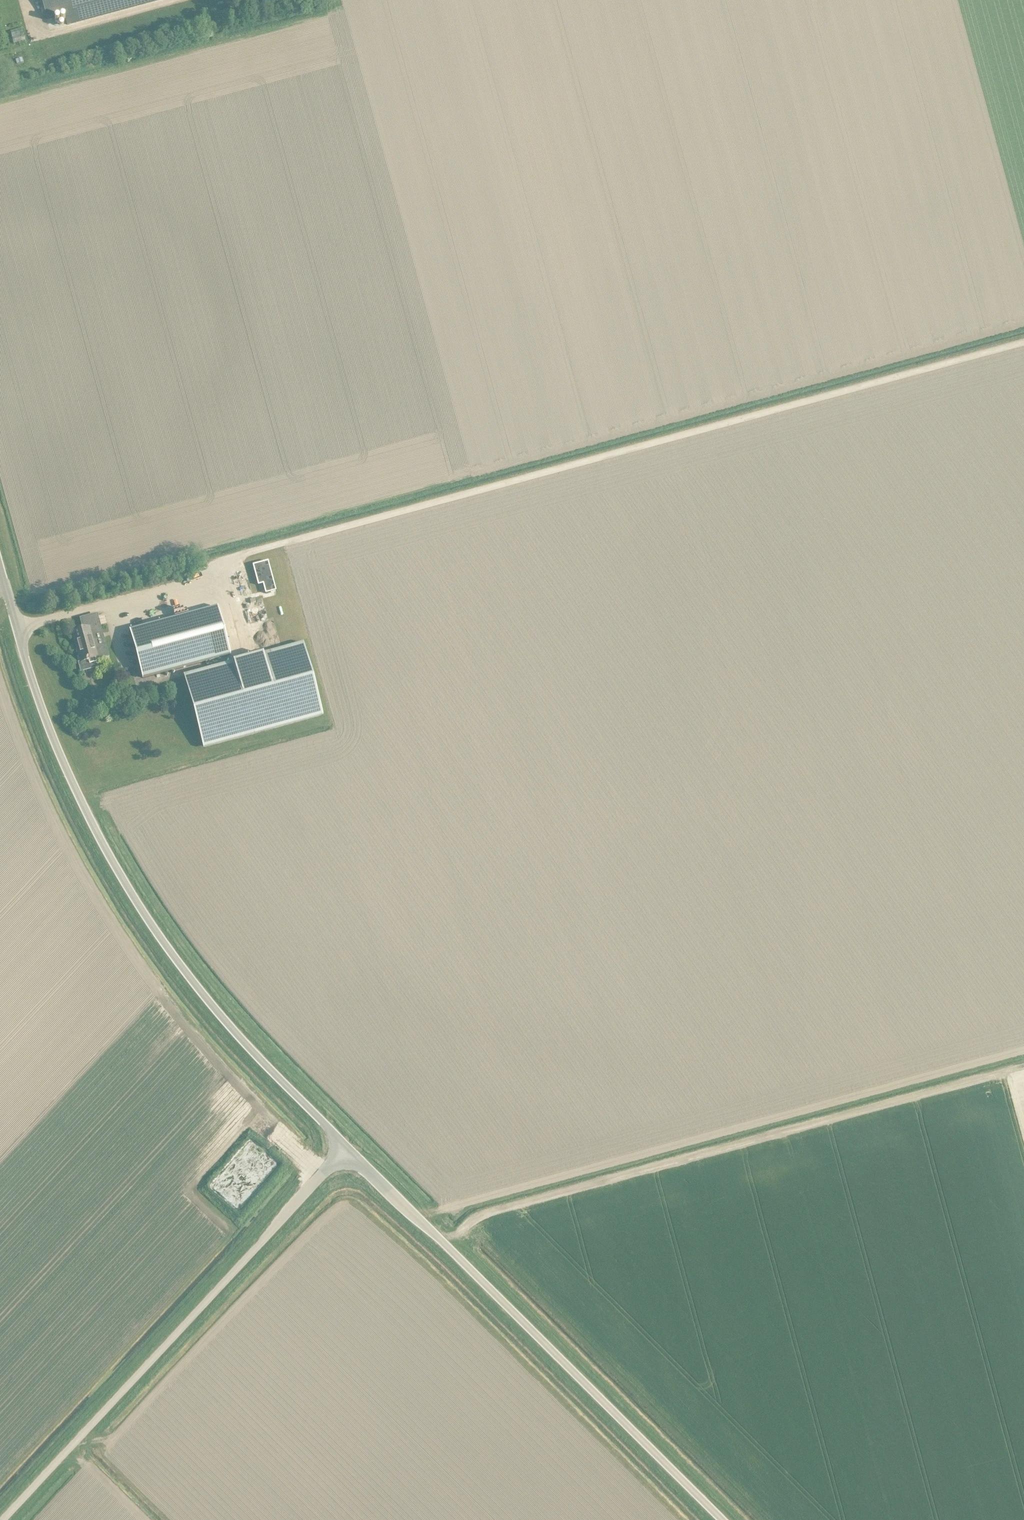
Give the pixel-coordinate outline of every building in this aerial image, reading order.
[(44,20),(44,21),(62,16),(121,0),(39,0),(44,20)] [(62,16),(65,25),(159,0),(121,0),(62,16)] [(261,585),(263,595),(273,592),(265,563),(251,567),(256,586),(261,585)] [(129,631),(142,678),(229,655),(217,609),(129,631)] [(70,633),(78,663),(84,662),(86,669),(97,666),(95,659),(96,659),(93,649),(96,649),(94,641),(91,642),(87,628),(70,633)] [(183,678),(202,747),(318,716),(299,647),(183,678)]
